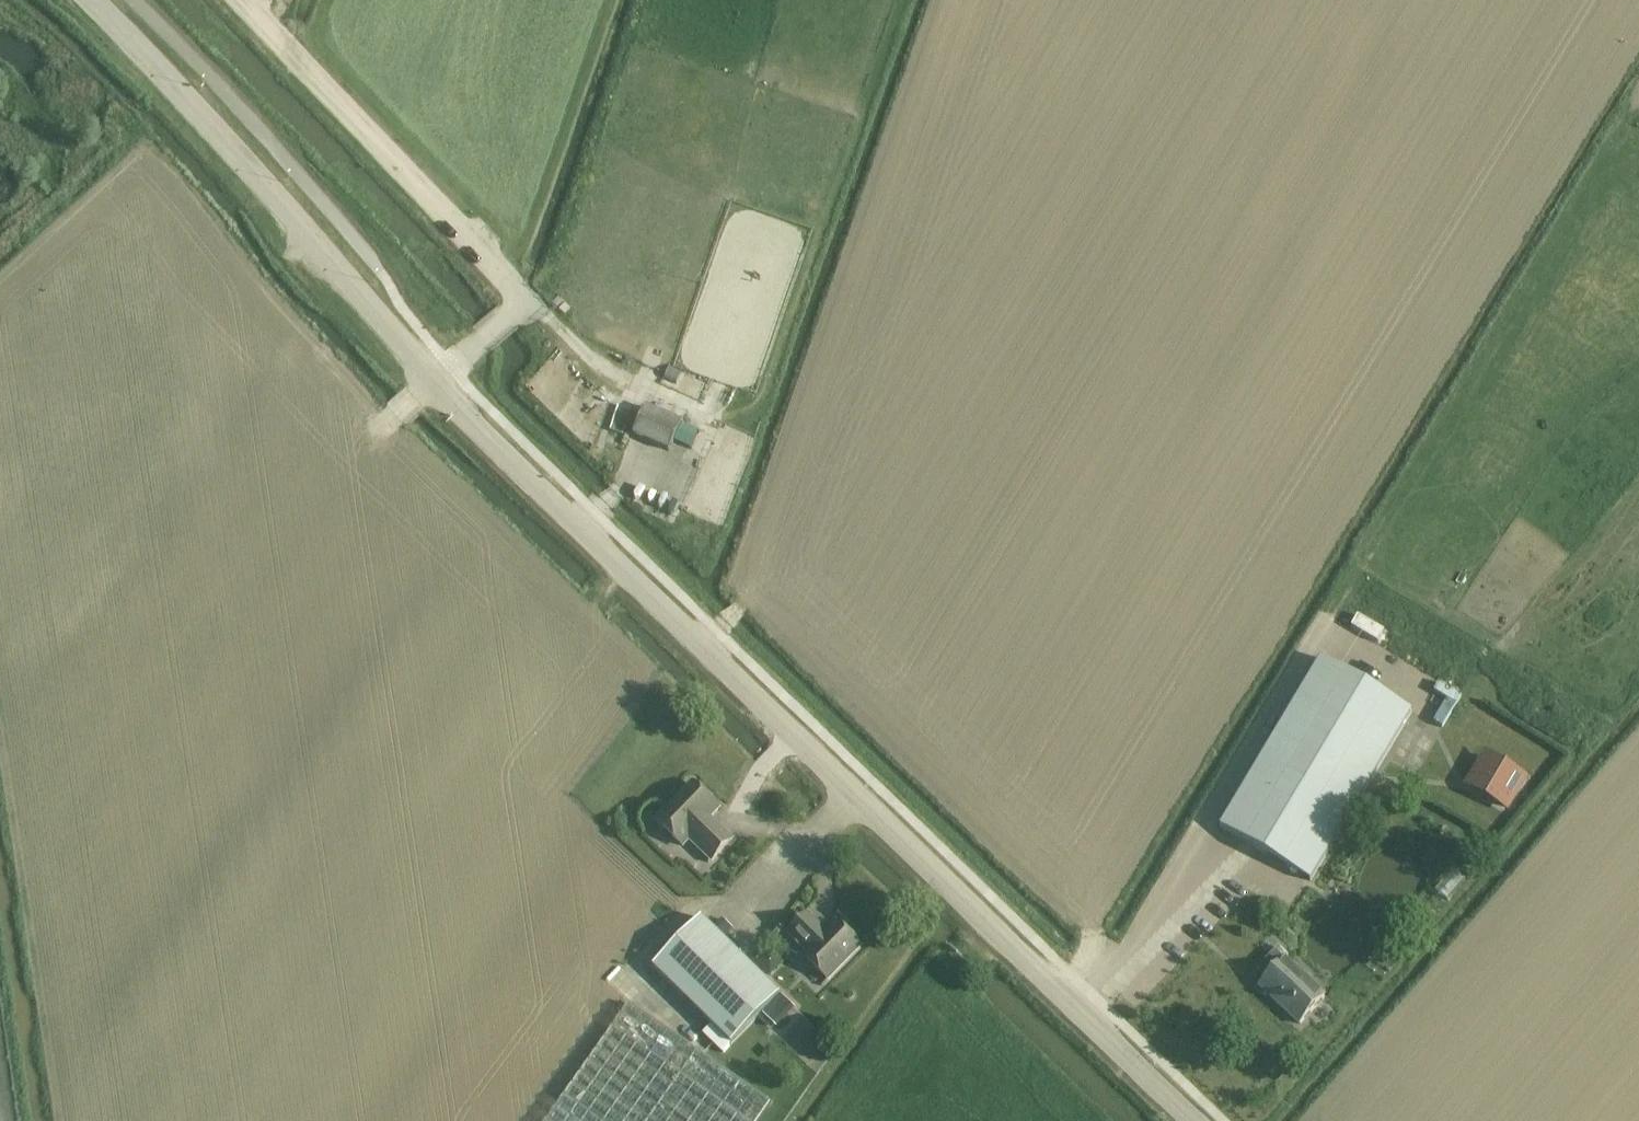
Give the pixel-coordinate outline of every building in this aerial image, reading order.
[(682,423),(645,407),(633,435),(669,452),(682,423)] [(1229,813),(1220,828),(1265,854),(1278,833),(1323,860),(1310,881),(1311,882),(1391,748),(1412,713),(1321,659),(1251,775),(1229,813)] [(1422,736),(1406,762),(1417,768),(1432,743),(1422,736)] [(1486,756),(1469,785),(1509,808),(1525,780),(1486,756)] [(708,823),(720,811),(694,786),(659,823),(685,849),(688,846),(691,842),(696,847),(714,864),(733,843),(717,827),(715,829),(708,823)] [(810,918),(792,936),(811,955),(807,959),(830,982),(863,948),(839,926),(826,939),(822,934),(825,932),(810,918)] [(734,1047),(760,1020),(768,1028),(773,1024),(778,1028),(795,1009),(751,966),(704,920),(655,970),(731,1044),(734,1047)] [(1256,971),(1265,980),(1258,987),(1299,1025),(1325,998),(1286,962),(1289,958),(1278,948),(1256,971)] [(629,1005),(547,1120),(756,1120),(769,1103),(702,1056),(629,1005)] [(731,1045),(712,1026),(704,1035),(713,1044),(723,1053),(731,1045)]
